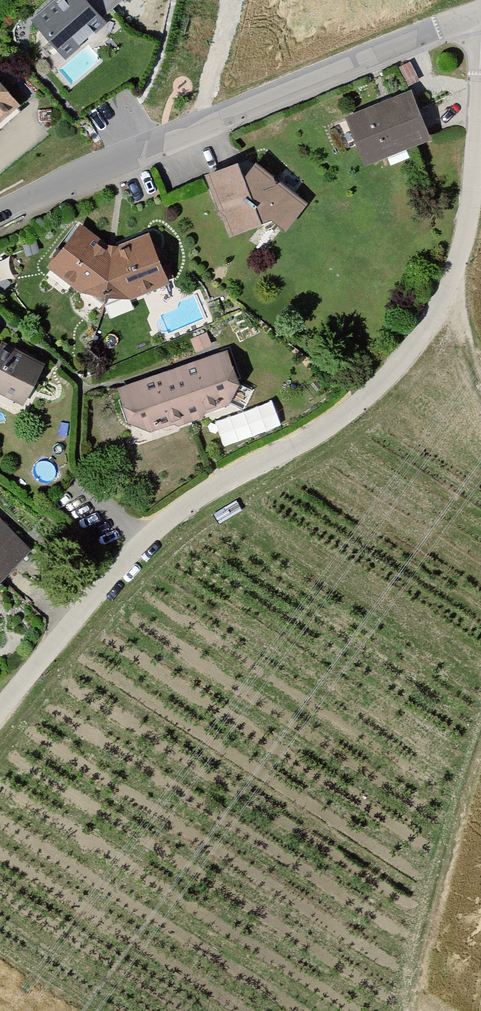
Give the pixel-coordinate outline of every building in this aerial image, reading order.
[(66,55),(103,22),(84,0),(60,0),(36,21),(66,55)] [(12,110),(0,95),(0,120),(12,110)] [(339,123),(357,171),(423,143),(405,96),(339,123)] [(199,179),(222,240),(263,222),(279,232),(301,206),(252,163),(236,180),(230,165),(199,179)] [(73,225),(37,268),(73,300),(125,304),(163,286),(147,238),(110,252),(73,225)] [(18,412),(37,368),(0,353),(0,404),(18,412)] [(224,355),(111,394),(117,425),(146,435),(223,406),(232,382),(224,355)] [(28,554),(0,529),(0,581),(28,554)]
